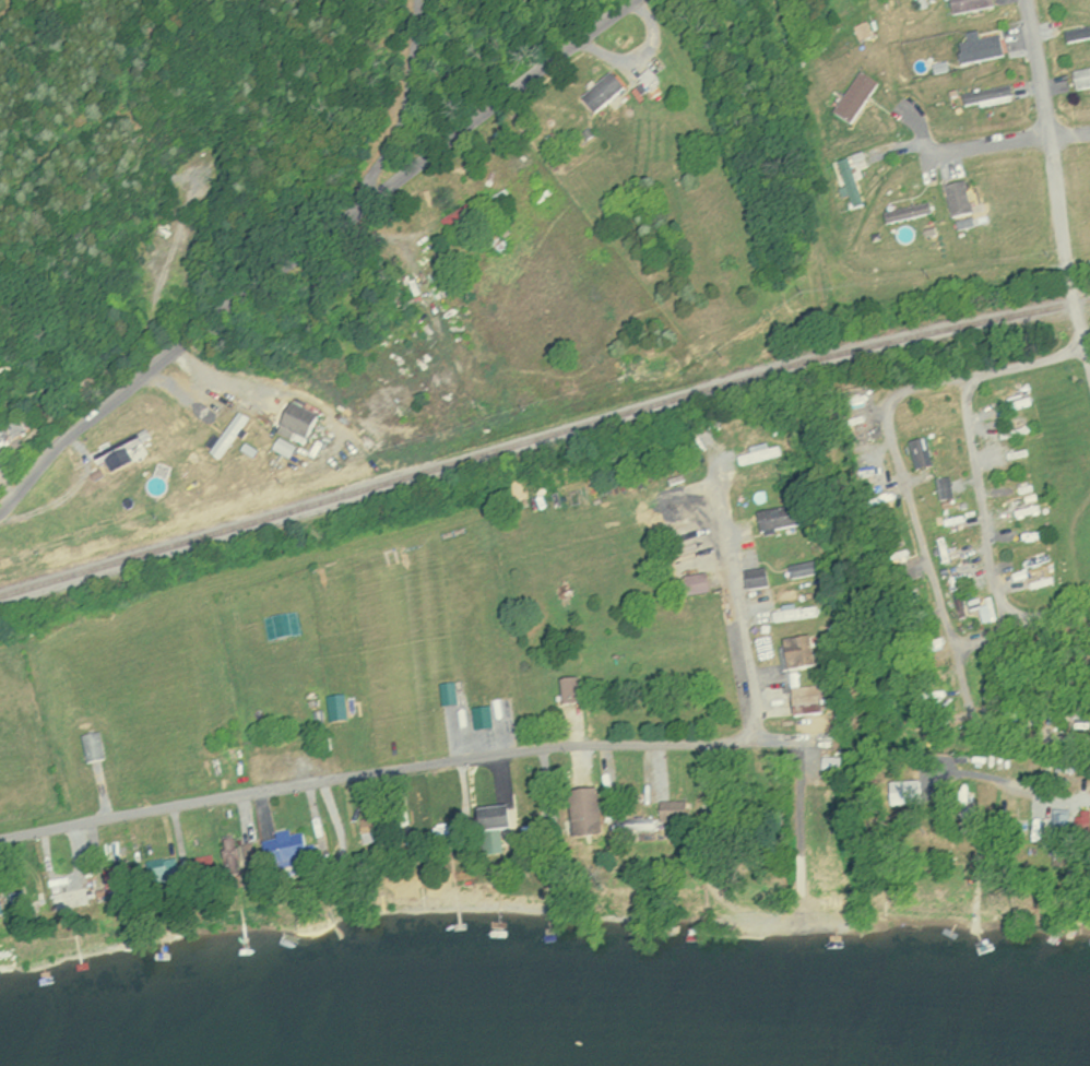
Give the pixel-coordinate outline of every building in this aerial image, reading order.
[(965,0),(938,0),(914,10),(921,30),(970,12),(965,0)] [(953,14),(950,0),(994,0),(995,7),(953,14)] [(1066,32),(1089,27),(1089,38),(1068,43),(1066,32)] [(967,33),(979,31),(981,39),(1000,35),(1005,55),(961,64),(959,55),(961,54),(959,44),(969,42),(967,33)] [(622,89),(609,72),(577,97),(590,113),(622,89)] [(1011,100),(1009,85),(961,92),(963,107),(1011,100)] [(850,209),(862,205),(848,157),(835,161),(850,209)] [(438,221),(444,229),(484,202),(478,193),(438,221)] [(272,428),(298,444),(314,418),(288,402),(272,428)] [(11,403),(0,408),(0,449),(26,437),(11,403)] [(245,420),(235,412),(214,438),(210,435),(199,447),(215,460),(245,420)] [(88,455),(93,465),(147,440),(142,429),(88,455)] [(932,467),(922,436),(906,441),(915,472),(932,467)] [(735,455),(737,464),(778,457),(777,448),(735,455)] [(167,467),(155,464),(150,481),(162,485),(167,467)] [(950,500),(948,477),(933,478),(935,501),(950,500)] [(793,527),(791,508),(753,511),(755,531),(793,527)] [(812,572),(808,561),(782,571),(787,582),(812,572)] [(742,590),(765,586),(762,568),(739,572),(742,590)] [(770,621),(812,616),(811,608),(769,613),(770,621)] [(809,668),(807,637),(778,639),(780,670),(809,668)] [(573,679),(555,680),(557,705),(575,704),(573,679)] [(788,718),(816,715),(814,695),(786,698),(788,718)] [(101,760),(96,732),(77,736),(82,763),(101,760)] [(566,837),(595,835),(593,791),(564,792),(566,837)] [(682,802),(658,802),(658,821),(682,821),(682,802)] [(441,855),(471,854),(470,837),(505,835),(504,808),(468,810),(469,823),(439,824),(441,855)] [(1065,810),(1048,810),(1048,845),(1065,845),(1065,810)] [(1087,811),(1071,811),(1071,844),(1087,844),(1087,811)] [(650,820),(613,820),(613,830),(650,830),(650,820)] [(298,831),(255,839),(260,866),(303,858),(298,831)] [(231,868),(229,840),(219,841),(222,869),(231,868)] [(189,874),(209,874),(209,857),(189,857),(189,874)] [(172,859),(142,859),(142,882),(172,882),(172,859)] [(129,884),(125,865),(100,869),(103,889),(129,884)] [(71,892),(63,882),(47,895),(56,905),(71,892)] [(3,895),(9,912),(22,908),(17,891),(3,895)]
